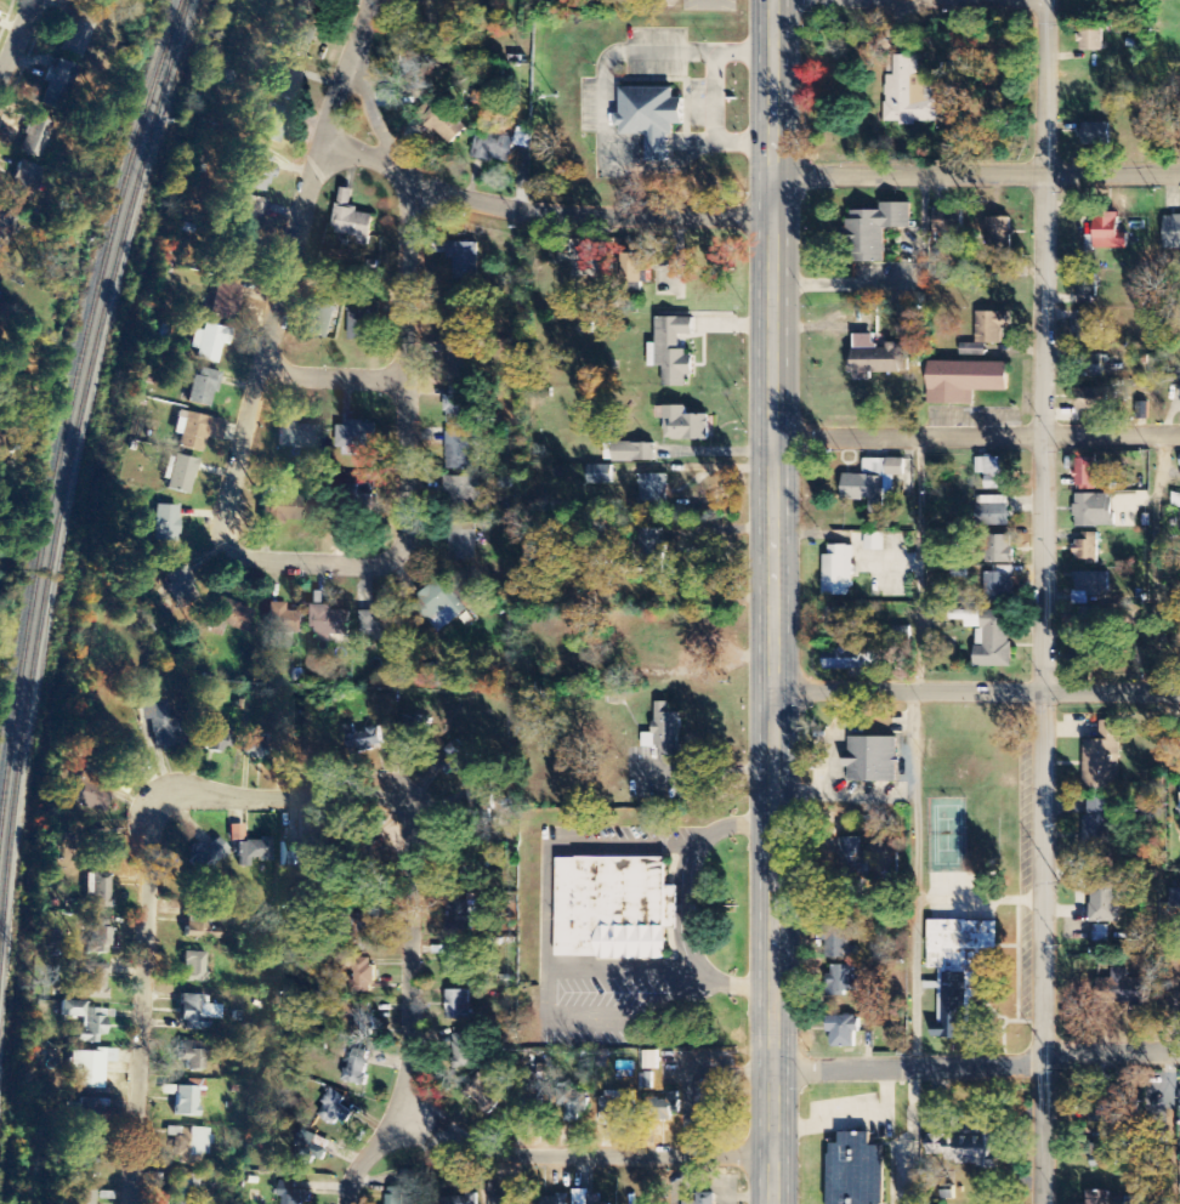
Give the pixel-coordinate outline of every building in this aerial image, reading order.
[(284,53),(310,60),(326,0),(297,0),(284,53)] [(429,0),(427,0),(420,19),(445,28),(452,8),(429,0)] [(81,60),(97,19),(76,11),(60,51),(81,60)] [(1104,28),(1079,27),(1079,51),(1103,51),(1104,28)] [(405,91),(432,90),(432,77),(443,77),(442,53),(404,54),(405,91)] [(887,122),(900,122),(900,124),(936,124),(935,85),(925,85),(925,76),(919,76),(919,55),(886,56),(887,122)] [(64,112),(77,66),(57,60),(55,69),(47,67),(43,82),(46,83),(40,105),(64,112)] [(292,102),(303,68),(279,60),(268,94),(292,102)] [(674,88),(621,88),(621,116),(618,116),(618,135),(647,136),(647,162),(666,162),(666,136),(674,136),(674,126),(683,126),(683,99),(674,99),(674,88)] [(469,128),(443,100),(423,118),(448,146),(469,128)] [(40,159),(54,124),(31,115),(16,150),(40,159)] [(1110,123),(1083,124),(1084,146),(1110,145),(1110,123)] [(509,165),(515,141),(477,133),(472,157),(509,165)] [(41,167),(18,160),(8,196),(31,203),(41,167)] [(374,213),(350,210),(353,190),(341,188),(334,234),(358,238),(357,245),(369,246),(374,213)] [(252,215),(262,216),(264,199),(235,195),(231,227),(250,230),(252,215)] [(884,263),(884,229),(911,228),(911,204),(881,204),(881,211),(850,211),(850,263),(884,263)] [(935,233),(963,232),(962,210),(934,211),(935,233)] [(1128,249),(1128,234),(1119,234),(1119,214),(1094,214),(1095,250),(1128,249)] [(1165,216),(1165,249),(1179,249),(1179,217),(1165,216)] [(1013,219),(989,218),(988,253),(1012,254),(1013,219)] [(477,243),(451,243),(452,281),(478,281),(477,243)] [(1097,298),(1098,276),(1079,275),(1078,297),(1097,298)] [(235,321),(241,287),(215,283),(209,317),(235,321)] [(335,306),(309,302),(305,336),(330,339),(335,306)] [(380,320),(381,304),(351,303),(349,341),(372,341),(373,320),(380,320)] [(1003,344),(1003,330),(1008,330),(1008,313),(977,312),(976,345),(961,344),(960,357),(986,357),(986,344),(1003,344)] [(694,319),(657,318),(657,344),(649,344),(648,368),(660,368),(660,387),(686,388),(686,376),(693,376),(693,356),(682,356),(682,335),(694,336),(694,319)] [(1107,343),(1107,320),(1078,319),(1077,342),(1107,343)] [(195,359),(216,364),(221,344),(227,346),(231,331),(198,322),(191,349),(197,350),(195,359)] [(900,373),(899,346),(875,347),(875,335),(852,336),(854,381),(871,381),(871,374),(900,373)] [(1103,355),(1084,356),(1085,379),(1104,378),(1103,355)] [(974,406),(975,392),(1008,393),(1009,364),(929,363),(928,405),(974,406)] [(219,372),(195,368),(188,404),(213,408),(219,372)] [(472,388),(447,389),(448,427),(473,426),(472,388)] [(1079,419),(1107,418),(1106,388),(1079,389),(1079,419)] [(687,406),(664,407),(665,441),(709,440),(709,415),(687,415),(687,406)] [(224,421),(178,411),(173,434),(180,435),(177,448),(202,453),(205,438),(220,441),(224,421)] [(316,426),(294,425),(295,418),(278,418),(277,448),(316,449),(316,426)] [(377,424),(338,423),(337,449),(376,450),(377,424)] [(474,470),(473,433),(448,434),(448,471),(474,470)] [(605,462),(655,463),(656,444),(605,443),(605,462)] [(169,455),(162,489),(190,495),(197,461),(169,455)] [(977,475),(986,475),(986,491),(1009,490),(1008,458),(977,459),(977,475)] [(843,475),(843,501),(870,501),(870,518),(883,518),(883,496),(894,496),(894,476),(904,476),(904,459),(864,460),(864,475),(843,475)] [(1097,459),(1075,460),(1076,490),(1097,490),(1097,459)] [(613,466),(588,467),(588,485),(613,484),(613,466)] [(668,475),(642,475),(642,505),(668,505),(668,475)] [(446,502),(472,504),(473,494),(486,494),(487,479),(447,477),(446,502)] [(349,513),(373,512),(371,485),(348,486),(349,513)] [(298,523),(300,497),(268,495),(267,521),(298,523)] [(1114,528),(1114,496),(1076,495),(1075,527),(1114,528)] [(1009,498),(976,498),(976,526),(1008,527),(1009,498)] [(176,542),(177,507),(155,506),(153,541),(176,542)] [(450,561),(475,562),(476,524),(452,523),(450,561)] [(663,529),(643,530),(644,577),(667,576),(666,543),(663,543),(663,529)] [(1089,541),(1077,541),(1076,562),(1098,563),(1099,534),(1090,534),(1089,541)] [(884,552),(884,535),(865,535),(865,552),(884,552)] [(1013,537),(986,536),(985,564),(1012,565),(1013,537)] [(824,596),(851,597),(853,547),(836,546),(836,556),(826,556),(824,596)] [(175,604),(198,593),(186,566),(163,576),(175,604)] [(986,602),(1013,601),(1013,568),(998,568),(998,573),(986,574),(986,602)] [(1109,573),(1077,573),(1077,593),(1073,593),(1073,606),(1089,606),(1088,596),(1109,596),(1109,573)] [(441,579),(414,603),(441,633),(468,609),(441,579)] [(253,609),(216,598),(205,635),(219,639),(223,626),(246,633),(253,609)] [(284,611),(285,604),(270,604),(269,633),(303,634),(303,612),(284,611)] [(350,612),(333,611),(333,607),(312,606),(311,629),(320,629),(319,637),(349,638),(350,612)] [(1094,629),(1094,620),(1104,620),(1104,609),(1080,609),(1080,629),(1094,629)] [(1010,668),(1011,613),(951,611),(951,621),(965,622),(965,629),(978,629),(977,646),(975,646),(975,668),(1010,668)] [(377,613),(362,612),(360,640),(398,642),(399,618),(377,617),(377,613)] [(824,671),(862,671),(862,649),(824,650),(824,671)] [(892,651),(880,652),(881,664),(892,664),(892,651)] [(152,749),(184,745),(180,714),(167,715),(165,700),(146,703),(152,749)] [(660,757),(681,757),(681,714),(670,714),(670,703),(655,703),(655,734),(643,734),(643,749),(660,749),(660,757)] [(1119,790),(1120,722),(1100,722),(1100,741),(1085,741),(1084,789),(1119,790)] [(198,750),(223,755),(227,731),(202,726),(198,750)] [(246,760),(276,761),(277,732),(246,731),(246,760)] [(346,735),(348,754),(383,750),(381,731),(346,735)] [(898,739),(846,738),(846,770),(848,770),(848,783),(898,784),(898,739)] [(74,805),(103,812),(108,789),(79,783),(74,805)] [(1108,858),(1111,801),(1087,800),(1084,857),(1108,858)] [(206,874),(228,854),(206,829),(184,849),(206,874)] [(107,863),(108,831),(87,831),(86,863),(107,863)] [(861,838),(840,839),(841,878),(869,877),(869,853),(861,853),(861,838)] [(280,868),(317,869),(317,841),(281,840),(280,868)] [(272,862),(272,841),(239,841),(238,868),(250,868),(250,862),(272,862)] [(557,960),(667,960),(667,930),(678,930),(678,887),(666,887),(666,859),(557,858),(557,960)] [(1121,924),(1122,895),(1116,895),(1117,873),(1090,872),(1089,923),(1121,924)] [(111,875),(86,874),(85,909),(110,909),(111,875)] [(1171,887),(1170,908),(1179,908),(1179,887),(1171,887)] [(469,902),(449,901),(448,930),(470,931),(471,920),(478,920),(479,895),(469,895),(469,902)] [(207,916),(188,915),(187,940),(218,941),(219,930),(207,929),(207,916)] [(375,946),(373,915),(351,916),(353,947),(375,946)] [(109,921),(89,920),(87,953),(107,954),(109,921)] [(928,921),(928,969),(957,969),(957,959),(965,959),(964,975),(943,974),(942,1027),(931,1027),(931,1039),(966,1040),(967,998),(987,998),(988,952),(996,952),(997,923),(928,921)] [(849,948),(850,929),(828,928),(827,959),(858,960),(859,948),(849,948)] [(460,949),(449,949),(449,974),(459,974),(460,949)] [(206,953),(182,952),(181,983),(205,984),(206,953)] [(372,959),(350,960),(351,994),(373,993),(372,959)] [(106,1000),(107,966),(85,965),(83,999),(106,1000)] [(856,994),(857,967),(833,966),(832,993),(856,994)] [(1145,980),(1128,980),(1128,969),(1112,969),(1112,980),(1097,981),(1097,1006),(1145,1005),(1145,980)] [(471,992),(448,991),(447,1021),(470,1021),(471,992)] [(186,1030),(208,1030),(208,1019),(222,1020),(222,1006),(208,1005),(208,996),(179,995),(179,1022),(186,1022),(186,1030)] [(61,1017),(83,1018),(82,1031),(76,1031),(76,1043),(102,1044),(103,1010),(85,1009),(85,1003),(61,1002),(61,1017)] [(352,1042),(369,1042),(368,1009),(352,1010),(352,1042)] [(829,1048),(856,1048),(855,1033),(860,1033),(859,1017),(829,1018),(829,1048)] [(475,1033),(453,1034),(454,1067),(475,1066),(475,1033)] [(208,1047),(181,1042),(177,1066),(204,1071),(208,1047)] [(103,1063),(115,1064),(115,1050),(94,1050),(94,1053),(69,1052),(68,1088),(102,1089),(103,1063)] [(365,1086),(368,1052),(346,1050),(343,1084),(365,1086)] [(489,1082),(480,1074),(463,1092),(489,1114),(503,1097),(488,1084),(489,1082)] [(654,1075),(641,1074),(640,1089),(653,1090),(654,1075)] [(566,1121),(578,1122),(578,1112),(588,1112),(589,1093),(564,1092),(564,1075),(556,1075),(555,1105),(566,1105),(566,1121)] [(198,1117),(199,1082),(191,1081),(191,1087),(175,1086),(173,1116),(198,1117)] [(696,1120),(724,1119),(723,1082),(695,1083),(696,1120)] [(635,1093),(602,1092),(601,1122),(634,1123),(635,1093)] [(680,1093),(667,1093),(667,1100),(650,1100),(650,1121),(672,1121),(672,1114),(680,1114),(680,1093)] [(76,1129),(100,1131),(102,1106),(65,1103),(64,1119),(76,1119),(76,1129)] [(344,1128),(351,1113),(330,1103),(322,1118),(344,1128)] [(186,1156),(209,1157),(210,1129),(187,1128),(186,1156)] [(329,1143),(303,1131),(293,1154),(320,1165),(329,1143)] [(886,1146),(871,1146),(871,1133),(840,1133),(840,1144),(830,1144),(829,1203),(885,1203),(886,1146)] [(999,1170),(999,1133),(938,1134),(938,1151),(946,1151),(946,1165),(983,1165),(983,1170),(999,1170)] [(401,1172),(400,1189),(386,1188),(386,1203),(415,1203),(416,1173),(401,1172)] [(198,1175),(170,1176),(171,1203),(198,1203),(198,1175)] [(94,1190),(71,1190),(70,1203),(94,1203),(94,1190)] [(302,1203),(310,1203),(311,1192),(280,1191),(280,1203),(302,1203)] [(1123,1198),(1110,1198),(1110,1191),(1088,1191),(1088,1203),(1123,1203),(1123,1198)] [(611,1203),(600,1203),(600,1192),(573,1192),(573,1203),(611,1203)] [(716,1194),(697,1194),(697,1202),(681,1202),(681,1203),(716,1203),(716,1194)]
